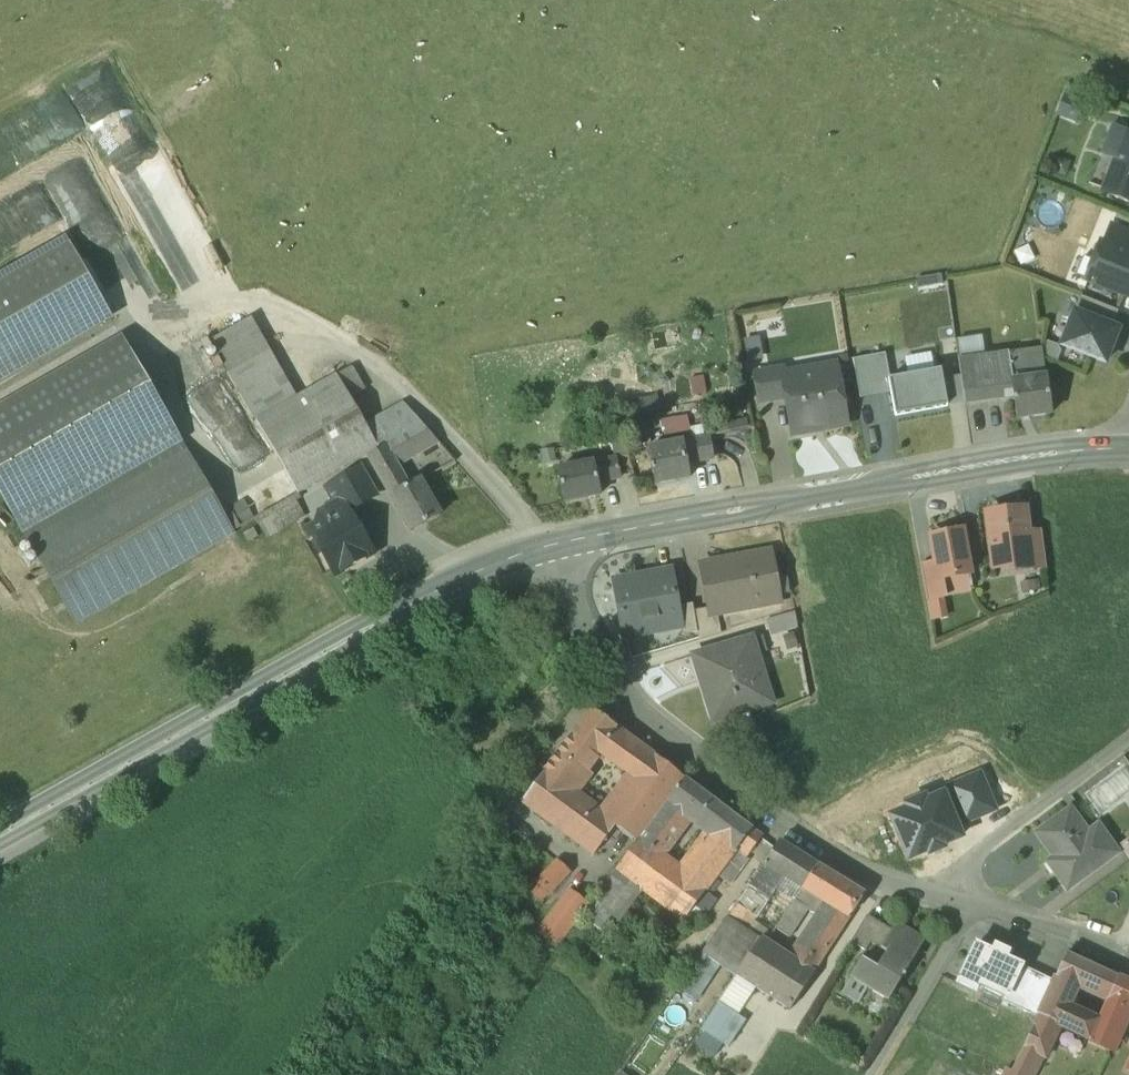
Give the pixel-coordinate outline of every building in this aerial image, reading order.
[(1127,133),(1103,191),(1128,202),(1128,134),(1127,133)] [(1112,225),(1104,244),(1128,254),(1128,232),(1112,225)] [(0,279),(0,381),(111,318),(67,241),(0,279)] [(1101,243),(1093,261),(1086,279),(1086,280),(1128,297),(1128,254),(1104,244),(1101,243)] [(1084,257),(1077,275),(1086,279),(1093,261),(1084,257)] [(1118,311),(1081,297),(1075,313),(1112,328),(1118,311)] [(1112,328),(1075,313),(1062,346),(1105,363),(1118,330),(1112,328)] [(184,441),(130,347),(0,423),(0,484),(28,532),(184,441)] [(1042,348),(1008,353),(1012,377),(1013,382),(1012,383),(1013,388),(1017,419),(1051,414),(1042,348)] [(269,349),(228,372),(256,421),(297,397),(269,349)] [(1008,353),(974,358),(978,381),(1000,378),(1012,377),(1008,353)] [(861,399),(891,393),(884,355),(853,360),(861,399)] [(974,358),(958,360),(964,403),(980,401),(978,381),(974,358)] [(837,364),(784,374),(786,385),(785,385),(787,398),(794,435),(847,425),(839,375),(837,364)] [(365,390),(352,367),(337,376),(350,399),(365,390)] [(783,368),(756,373),(761,403),(787,398),(785,385),(786,385),(784,374),(783,368)] [(943,379),(942,370),(888,379),(891,393),(895,417),(948,408),(947,405),(943,379)] [(337,376),(336,375),(297,397),(325,446),(365,424),(350,399),(337,376)] [(960,376),(943,379),(947,405),(964,402),(960,376)] [(1012,377),(1000,378),(1001,390),(1013,388),(1012,383),(1013,382),(1012,377)] [(1000,378),(978,381),(980,401),(1002,398),(1001,390),(1000,378)] [(325,446),(297,397),(256,421),(299,495),(367,456),(378,450),(385,446),(389,454),(394,452),(429,432),(403,402),(365,424),(325,446)] [(394,452),(389,454),(397,467),(439,443),(429,432),(394,452)] [(709,438),(650,449),(653,465),(650,465),(652,473),(654,473),(656,485),(689,479),(686,464),(713,459),(709,438)] [(389,454),(385,446),(378,450),(367,456),(411,532),(440,515),(420,480),(409,487),(397,467),(389,454)] [(233,532),(187,452),(30,542),(76,622),(233,532)] [(628,455),(621,456),(622,466),(629,465),(628,455)] [(616,459),(593,463),(597,482),(620,478),(616,459)] [(593,463),(557,470),(563,502),(599,495),(597,482),(593,463)] [(360,469),(327,488),(336,504),(342,501),(349,511),(375,496),(360,469)] [(294,498),(256,520),(267,539),(305,517),(294,498)] [(349,511),(342,501),(336,504),(320,514),(316,527),(310,531),(335,575),(373,554),(349,511)] [(1025,511),(1005,514),(1001,509),(990,511),(987,516),(986,516),(993,563),(1013,560),(1015,569),(1029,567),(1030,569),(1032,569),(1027,535),(1028,534),(1028,533),(1025,511)] [(951,533),(935,536),(932,541),(935,562),(939,580),(941,580),(970,574),(962,531),(960,531),(960,530),(959,530),(959,531),(952,532),(952,531),(951,531),(951,533)] [(1041,531),(1028,533),(1028,534),(1027,535),(1032,569),(1046,567),(1041,531)] [(771,552),(701,565),(709,608),(710,616),(719,614),(781,603),(771,552)] [(935,562),(921,564),(928,601),(944,598),(941,580),(939,580),(935,562)] [(671,570),(614,581),(623,635),(679,624),(678,618),(680,618),(677,606),(671,570)] [(693,604),(677,606),(680,618),(678,618),(679,624),(681,635),(698,632),(694,610),(693,604)] [(710,616),(709,608),(694,610),(698,632),(700,640),(722,633),(719,614),(710,616)] [(793,611),(771,613),(773,626),(794,623),(793,611)] [(752,637),(692,655),(698,676),(704,674),(718,720),(743,713),(742,709),(760,704),(748,662),(758,659),(752,637)] [(640,745),(592,709),(545,771),(571,791),(602,749),(623,764),(640,745)] [(655,756),(640,745),(623,764),(634,772),(640,776),(655,756)] [(681,776),(655,756),(640,776),(634,772),(601,813),(599,815),(600,816),(615,827),(632,840),(681,776)] [(571,791),(545,771),(523,800),(569,835),(592,807),(571,791)] [(943,796),(956,827),(996,810),(980,774),(950,787),(952,792),(943,796)] [(685,779),(645,831),(667,847),(689,817),(709,832),(725,809),(685,779)] [(956,827),(943,796),(927,802),(925,797),(906,805),(908,810),(892,817),(910,858),(928,850),(929,854),(944,848),(942,845),(960,837),(956,827)] [(592,807),(569,835),(579,843),(600,816),(599,815),(601,813),(592,807)] [(762,837),(725,809),(709,832),(680,871),(706,890),(739,846),(749,853),(762,837)] [(1088,832),(1071,809),(1037,834),(1054,857),(1047,862),(1067,889),(1118,852),(1098,825),(1088,832)] [(615,827),(600,816),(579,843),(594,854),(615,827)] [(667,847),(645,831),(639,840),(660,856),(667,847)] [(1120,845),(1128,857),(1128,838),(1120,845)] [(639,840),(616,870),(639,888),(684,920),(706,890),(680,871),(660,856),(639,840)] [(818,866),(779,841),(750,885),(760,892),(769,898),(774,889),(783,875),(803,888),(818,866)] [(568,873),(543,850),(524,871),(549,893),(568,873)] [(862,893),(818,866),(803,888),(824,901),(828,904),(808,935),(827,947),(862,893)] [(639,888),(616,870),(592,902),(615,919),(639,888)] [(803,888),(783,875),(774,889),(794,902),(803,888)] [(750,885),(728,917),(738,924),(760,892),(750,885)] [(824,901),(803,888),(794,902),(767,942),(778,949),(780,946),(782,948),(808,908),(816,913),(824,901)] [(585,906),(569,894),(540,933),(557,946),(585,906)] [(883,924),(867,915),(851,942),(866,951),(871,943),(883,924)] [(728,917),(727,917),(703,952),(736,974),(761,939),(738,924),(728,917)] [(925,939),(897,922),(892,930),(881,948),(886,952),(877,967),(862,958),(851,977),(889,1000),(903,976),(904,977),(906,975),(904,974),(925,939)] [(892,930),(883,924),(871,943),(881,948),(892,930)] [(767,942),(761,939),(736,974),(789,1008),(812,972),(811,971),(827,947),(808,935),(792,958),(767,942)] [(580,949),(568,940),(554,959),(567,968),(568,967),(576,972),(588,957),(579,951),(580,949)] [(992,952),(976,944),(958,983),(974,991),(978,983),(1004,995),(1007,997),(1022,965),(1005,958),(1008,952),(995,946),(992,952)] [(1103,972),(1067,954),(1054,981),(1039,1013),(1059,1024),(1068,1006),(1078,986),(1093,992),(1103,972)] [(1054,981),(1022,965),(1007,997),(1004,995),(1002,1000),(1038,1017),(1039,1013),(1054,981)] [(1117,978),(1103,972),(1093,992),(1108,998),(1117,978)] [(1095,1028),(1114,1036),(1115,1034),(1128,1004),(1128,984),(1117,978),(1108,998),(1098,1020),(1095,1028)] [(745,1020),(718,1001),(700,1028),(727,1047),(745,1020)] [(1098,1020),(1068,1006),(1059,1024),(1060,1025),(1090,1039),(1095,1028),(1098,1020)] [(1059,1024),(1039,1013),(1038,1017),(1033,1028),(1053,1038),(1059,1024)] [(1043,1056),(1045,1057),(1060,1025),(1059,1024),(1053,1038),(1045,1056),(1041,1054),(1030,1074),(1033,1074),(1043,1056)] [(1033,1028),(1012,1073),(1015,1074),(1030,1074),(1041,1054),(1045,1056),(1053,1038),(1033,1028)] [(1108,1050),(1114,1036),(1095,1028),(1090,1039),(1089,1042),(1108,1050)]
